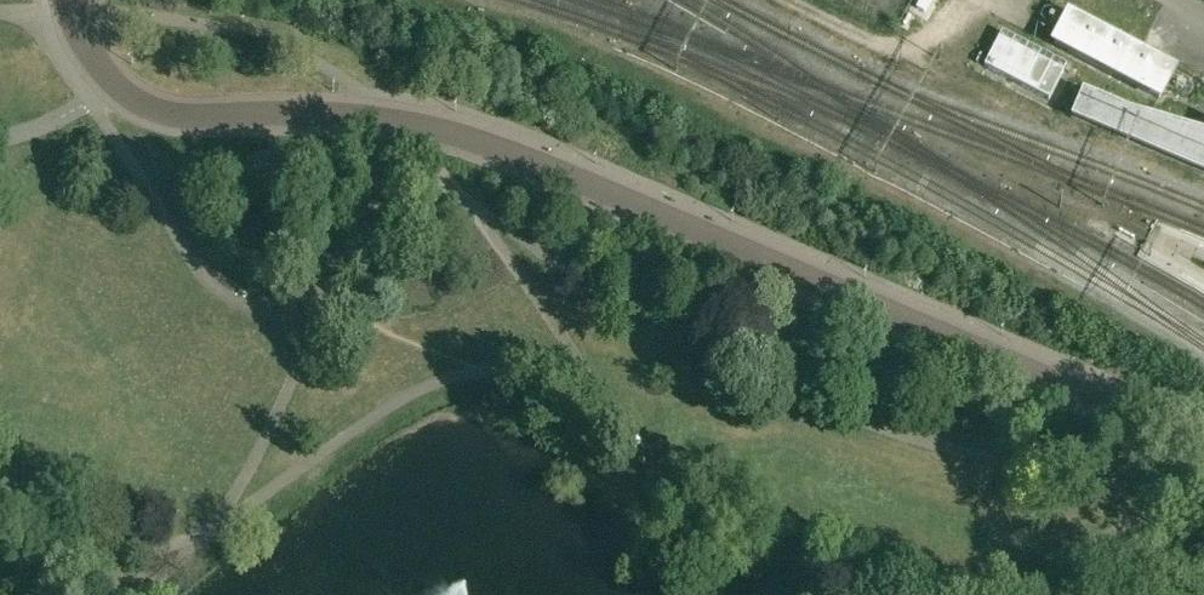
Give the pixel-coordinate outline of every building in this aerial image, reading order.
[(1054,44),(1159,99),(1174,72),(1068,17),(1054,44)] [(1066,66),(1002,33),(984,67),(1049,100),(1066,66)]
